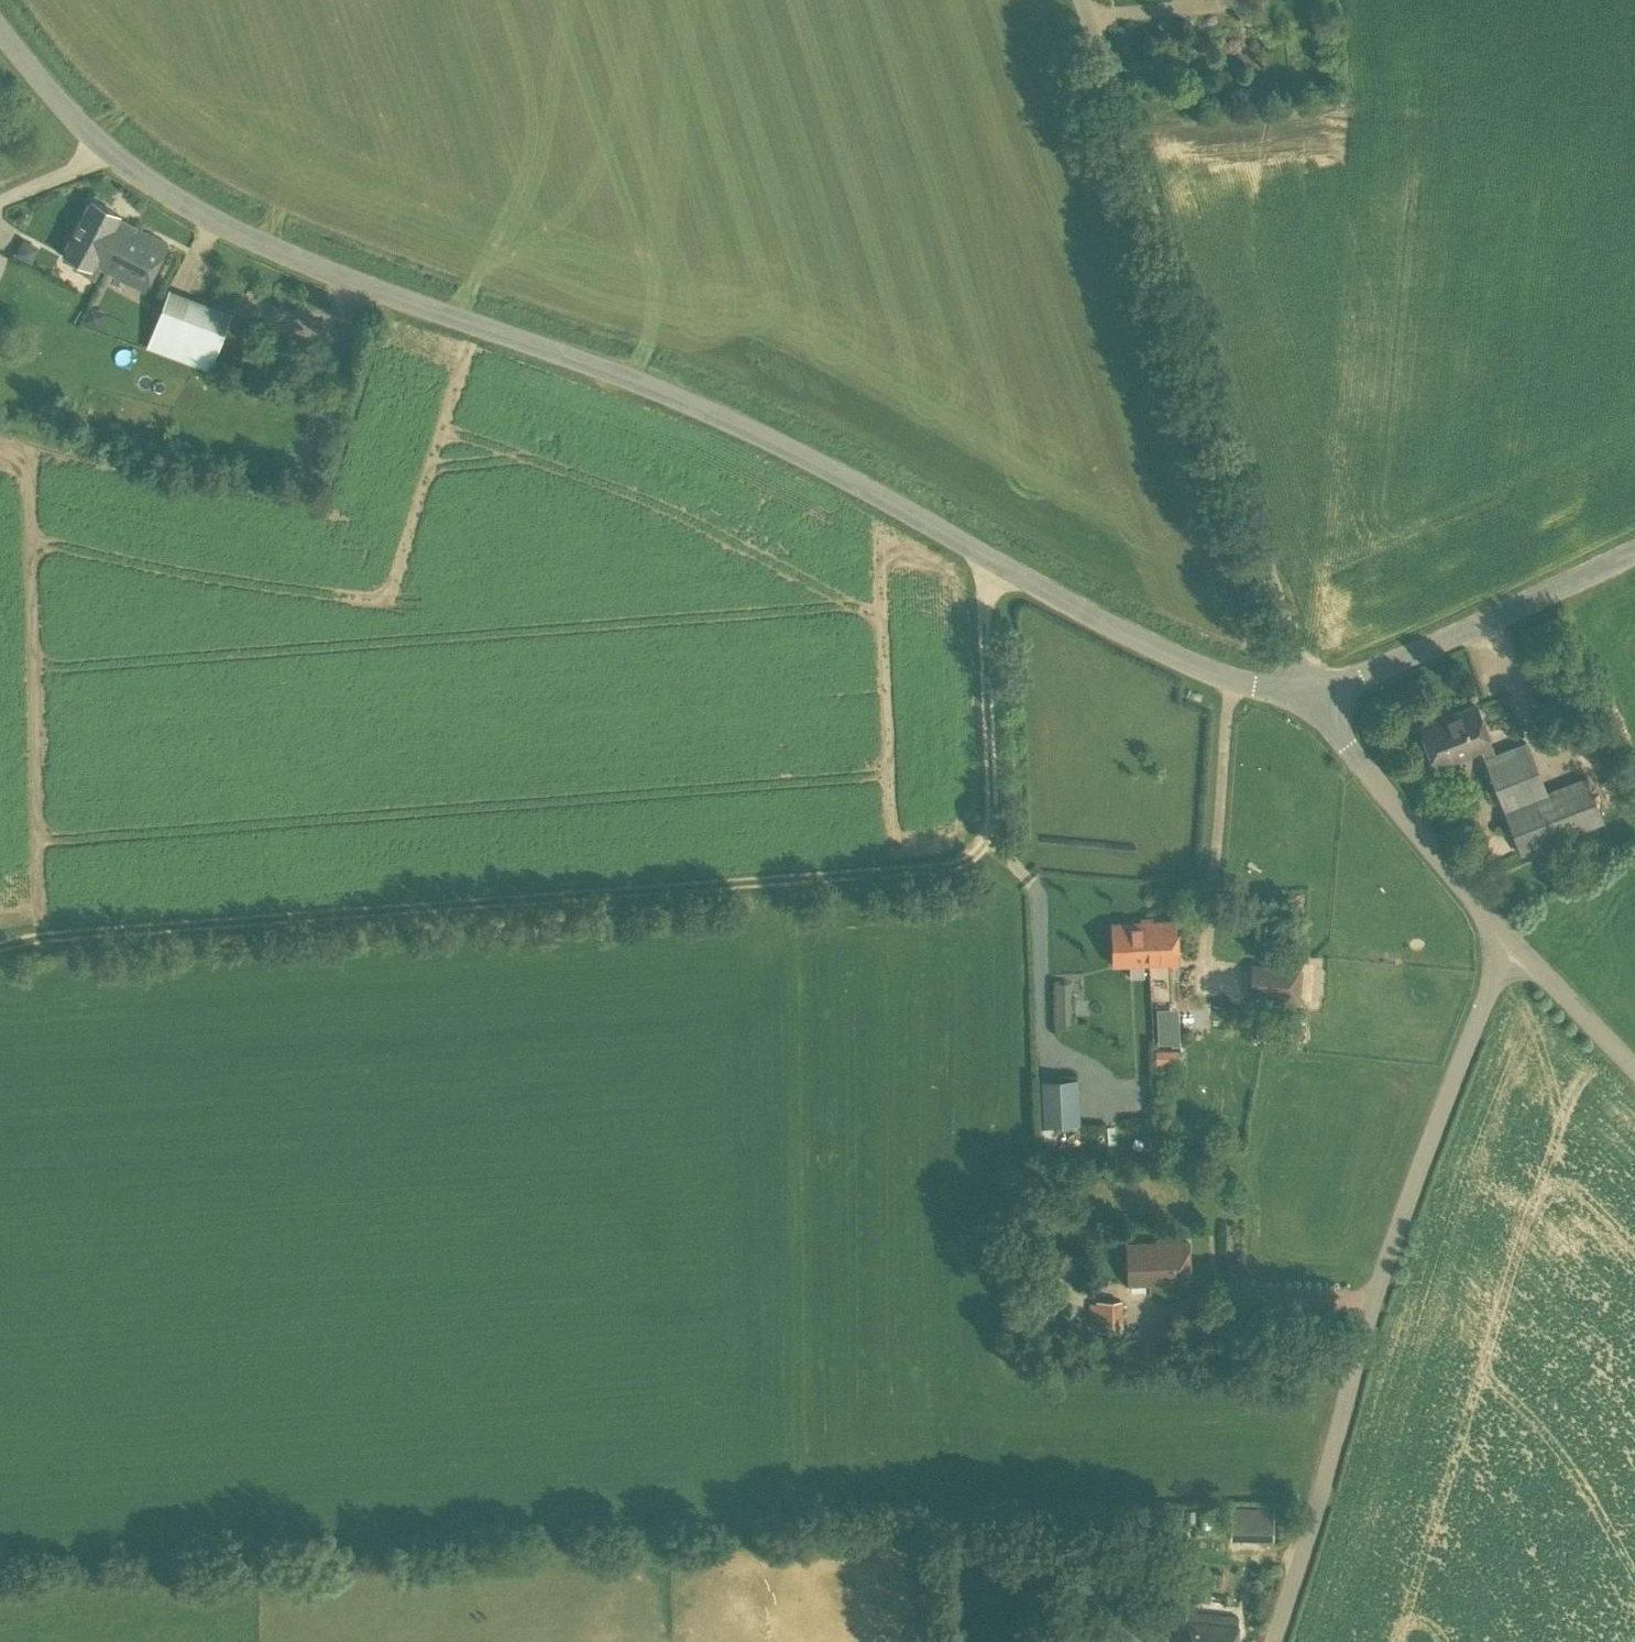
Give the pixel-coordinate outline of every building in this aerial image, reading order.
[(65,255),(79,262),(74,270),(94,281),(99,271),(144,294),(169,244),(117,217),(119,215),(92,201),(65,255)] [(210,371),(232,313),(169,289),(147,347),(210,371)] [(1496,754),(1476,706),(1421,728),(1437,768),(1482,751),(1522,853),(1604,820),(1587,778),(1547,793),(1527,742),(1496,754)] [(1145,924),(1147,963),(1176,962),(1174,923),(1145,924)] [(1113,965),(1147,963),(1145,924),(1111,926),(1113,965)] [(1300,1002),(1303,969),(1254,965),(1251,997),(1300,1002)] [(1072,1034),(1071,1024),(1072,1024),(1071,982),(1056,983),(1057,1024),(1058,1024),(1058,1035),(1072,1034)] [(1155,1066),(1178,1066),(1178,1049),(1155,1049),(1155,1066)] [(1077,1079),(1042,1081),(1044,1124),(1079,1123),(1077,1079)] [(1129,1285),(1191,1282),(1189,1242),(1127,1245),(1129,1285)] [(1122,1330),(1121,1299),(1095,1300),(1095,1302),(1089,1303),(1090,1328),(1097,1328),(1097,1331),(1122,1330)] [(1272,1539),(1272,1511),(1232,1510),(1231,1539),(1272,1539)] [(1240,1619),(1189,1612),(1185,1641),(1237,1641),(1240,1619)]
